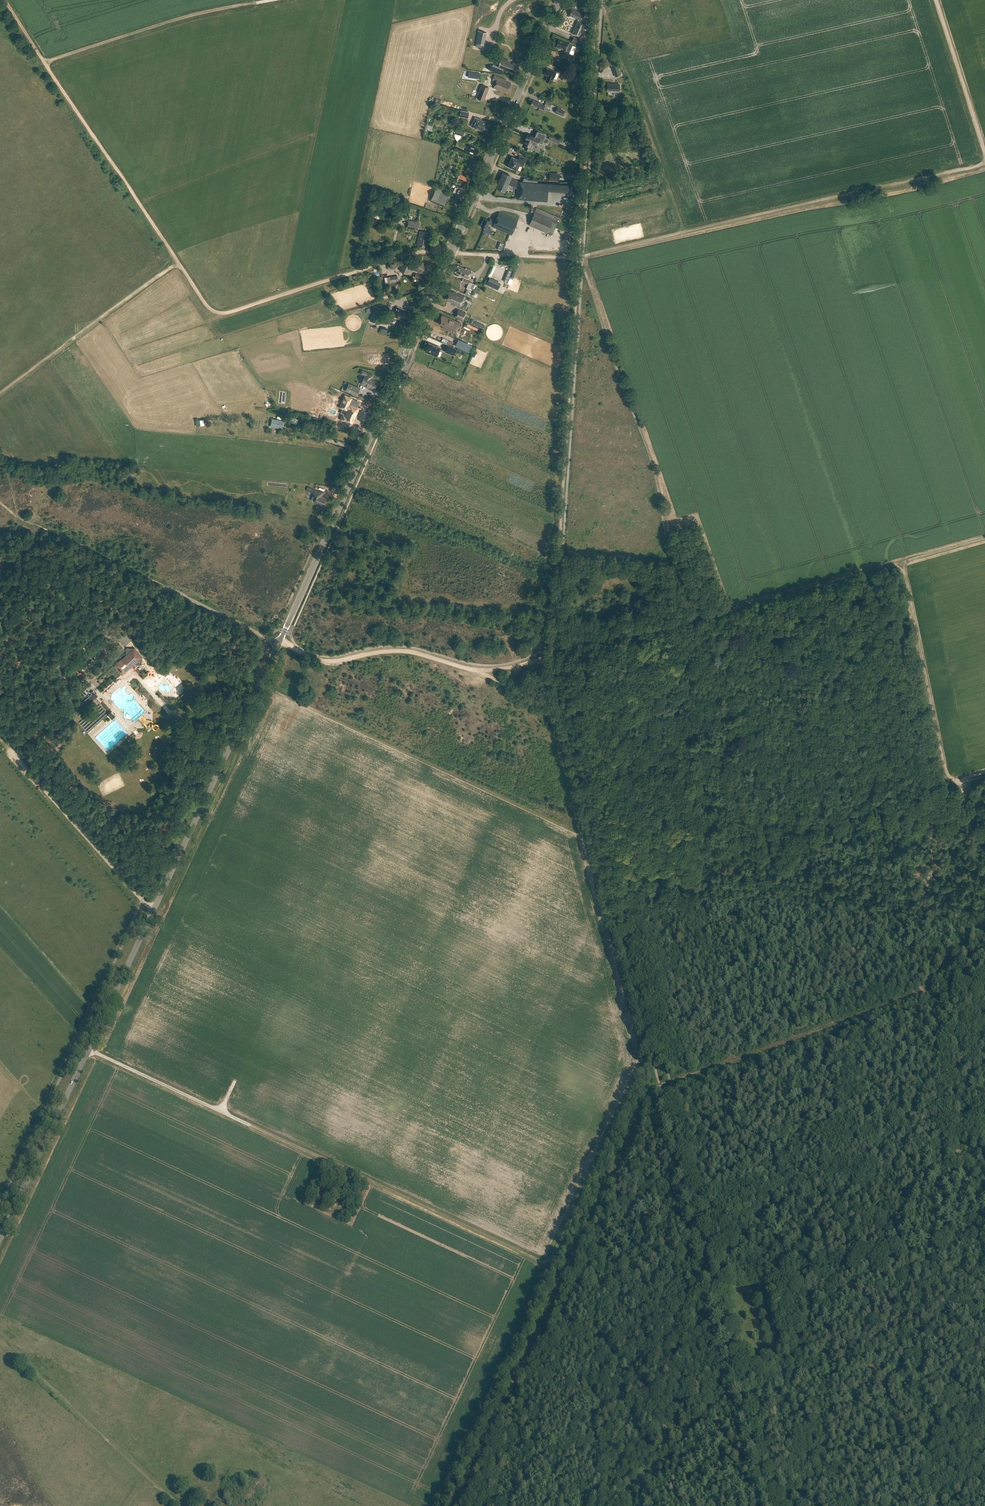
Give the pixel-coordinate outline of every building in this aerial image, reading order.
[(572,33),(580,36),(582,30),(585,31),(588,24),(584,22),(585,20),(582,18),(584,13),(580,12),(571,8),(568,15),(569,15),(568,17),(572,18),(572,16),(578,19),(572,33)] [(478,30),(475,46),(483,48),(486,32),(478,30)] [(579,44),(581,39),(574,36),(571,41),(579,44)] [(559,47),(569,52),(572,45),(568,43),(567,43),(558,40),(555,46),(556,46),(556,47),(559,48),(559,47)] [(574,56),(565,51),(562,57),(563,58),(569,60),(571,61),(574,56)] [(493,65),(491,70),(501,74),(503,68),(509,71),(515,73),(518,66),(516,66),(517,64),(512,62),(512,63),(512,64),(509,63),(510,62),(510,61),(501,58),(498,67),(493,65)] [(621,74),(617,65),(612,67),(615,76),(621,74)] [(556,70),(562,72),(559,78),(564,80),(566,75),(575,79),(577,75),(557,66),(556,70)] [(544,73),(547,75),(545,80),(551,82),(553,78),(556,72),(546,68),(544,73)] [(492,80),(496,81),(493,88),(506,93),(507,91),(508,91),(511,83),(506,81),(506,80),(494,75),(492,80)] [(608,83),(607,91),(619,92),(619,84),(608,83)] [(481,84),(475,97),(484,101),(489,88),(481,84)] [(533,99),(530,105),(538,108),(537,111),(541,112),(544,105),(540,103),(541,102),(533,99)] [(555,112),(563,116),(565,111),(557,108),(555,112)] [(471,126),(486,133),(489,125),(485,123),(486,122),(475,117),(471,126)] [(533,136),(528,134),(527,135),(525,139),(526,139),(524,144),(526,145),(525,149),(528,150),(532,143),(537,145),(540,139),(541,140),(544,134),(539,132),(535,130),(533,136)] [(468,144),(465,150),(476,155),(478,149),(474,147),(475,147),(468,144)] [(512,167),(517,169),(519,164),(523,166),(526,158),(519,155),(518,159),(512,157),(510,161),(509,161),(507,166),(512,168),(512,167)] [(466,169),(474,173),(477,168),(475,167),(477,162),(471,159),(466,169)] [(514,185),(516,181),(510,179),(511,176),(503,172),(497,188),(505,191),(508,183),(514,185)] [(459,174),(457,179),(467,183),(469,179),(459,174)] [(517,182),(516,181),(514,185),(518,187),(517,199),(547,201),(548,190),(570,191),(570,185),(517,182)] [(452,197),(462,201),(464,198),(462,197),(466,189),(457,186),(452,197)] [(431,201),(444,207),(449,194),(436,188),(431,201)] [(559,217),(536,208),(529,225),(528,227),(533,229),(534,227),(547,233),(547,232),(552,234),(559,217)] [(488,222),(493,224),(492,225),(511,234),(517,219),(499,211),(495,220),(490,217),(489,220),(483,217),(480,224),(484,226),(483,229),(482,230),(489,233),(489,232),(491,229),(486,226),(488,222)] [(409,221),(408,228),(414,229),(414,227),(418,228),(419,223),(409,221)] [(417,245),(425,247),(426,239),(429,240),(430,234),(420,232),(417,245)] [(403,261),(399,270),(407,274),(412,264),(403,261)] [(418,261),(414,270),(428,277),(431,269),(429,268),(430,267),(426,265),(425,266),(422,265),(423,263),(418,261)] [(460,276),(468,279),(472,270),(466,268),(465,269),(458,266),(455,272),(461,275),(460,276)] [(412,279),(419,282),(420,280),(422,281),(423,277),(414,273),(412,279)] [(472,289),(475,285),(471,283),(463,279),(462,282),(468,284),(466,288),(467,289),(466,292),(471,294),(471,292),(469,291),(470,288),(472,289)] [(457,294),(453,292),(453,293),(450,291),(446,299),(455,303),(455,304),(460,306),(464,296),(459,294),(459,295),(457,295),(457,294)] [(410,315),(408,314),(409,312),(397,307),(393,316),(406,322),(410,315)] [(455,316),(463,319),(466,313),(458,309),(455,316)] [(442,315),(439,323),(444,325),(443,328),(449,330),(450,328),(456,331),(460,322),(442,315)] [(456,346),(468,351),(471,346),(458,340),(456,346)] [(426,347),(425,349),(425,350),(425,351),(436,356),(440,348),(428,343),(427,346),(426,347)] [(448,345),(445,351),(453,355),(456,349),(448,345)] [(101,371),(93,377),(97,382),(105,375),(101,371)] [(366,372),(361,383),(365,385),(365,386),(374,390),(378,382),(373,380),(373,379),(372,378),(373,375),(366,372)] [(356,395),(360,388),(349,383),(346,390),(356,395)] [(345,415),(343,419),(353,423),(355,418),(354,417),(355,415),(357,416),(360,409),(353,406),(355,401),(356,401),(355,400),(354,402),(350,400),(350,399),(346,398),(343,404),(346,405),(344,409),(349,411),(346,416),(345,415)] [(271,425),(281,427),(282,421),(272,419),(271,425)] [(135,478),(130,472),(124,477),(128,483),(135,478)] [(313,502),(323,506),(326,498),(317,494),(318,492),(314,491),(312,497),(310,501),(314,502),(313,502)] [(123,676),(124,676),(132,669),(132,666),(143,667),(143,658),(136,650),(135,650),(116,667),(116,668),(123,676)] [(686,665),(679,668),(680,672),(692,667),(689,660),(685,662),(686,665)] [(93,695),(77,709),(80,713),(99,696),(98,694),(97,695),(94,692),(92,694),(93,695)]
